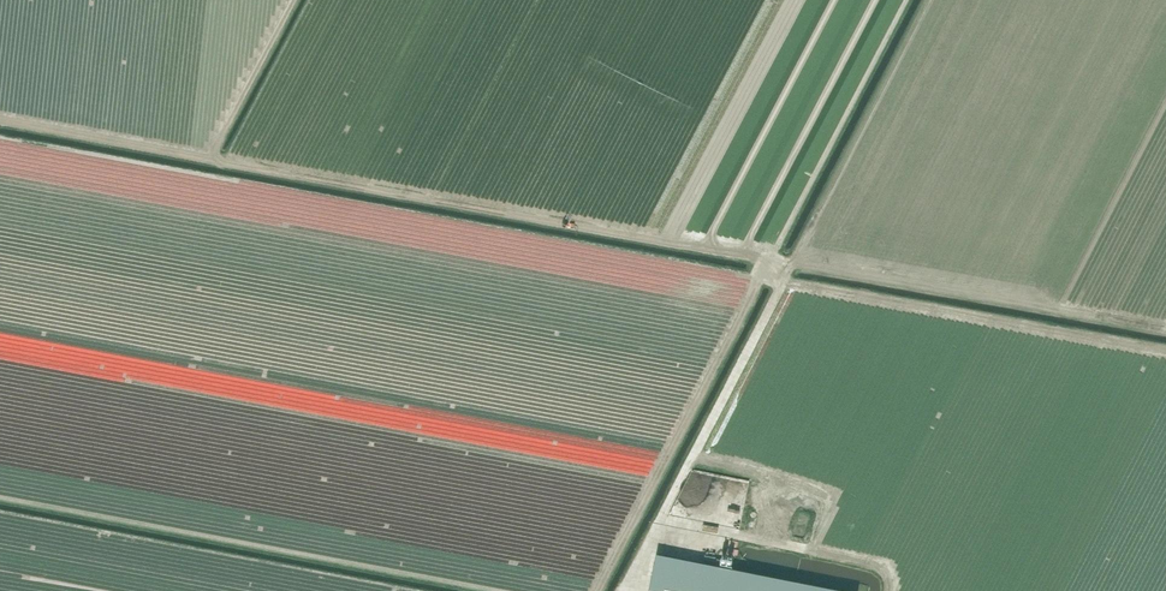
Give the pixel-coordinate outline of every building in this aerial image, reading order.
[(649,590),(851,590),(727,566),(656,552),(649,590)]
